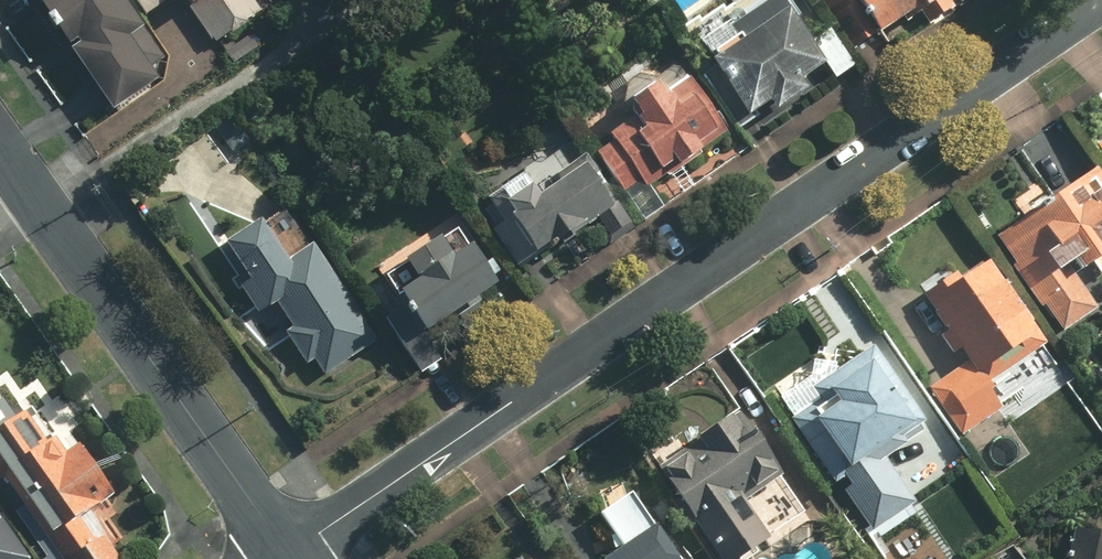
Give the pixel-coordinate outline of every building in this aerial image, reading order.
[(233,65),(223,50),(267,20),(255,3),(259,0),(44,0),(119,110),(165,79),(163,75),(171,69),(189,95),(233,65)] [(861,49),(908,13),(915,22),(942,2),(941,0),(858,0),(858,1),(857,0),(825,0),(861,49)] [(748,39),(702,71),(742,128),(774,105),(781,116),(811,95),(804,85),(829,67),(839,81),(858,68),(835,35),(816,48),(782,1),(741,30),(748,39)] [(633,106),(641,118),(613,137),(617,143),(600,155),(646,222),(666,208),(650,186),(682,165),(686,170),(707,155),(703,150),(731,130),(694,77),(669,94),(663,85),(633,106)] [(634,228),(619,207),(576,144),(482,208),(526,272),(593,225),(608,247),(634,228)] [(1098,171),(995,242),(1060,335),(1100,308),(1081,280),(1096,269),(1101,278),(1101,176),(1098,171)] [(381,344),(294,208),(225,253),(265,315),(282,304),(299,330),(291,336),(311,367),(321,361),(331,376),(381,344)] [(511,280),(470,221),(369,292),(426,372),(447,358),(432,336),(511,280)] [(958,279),(950,267),(924,285),(932,297),(927,301),(949,332),(940,339),(954,360),(967,351),(973,361),(932,390),(967,440),(1009,410),(993,388),(1052,347),(989,257),(958,279)] [(933,425),(878,346),(820,386),(827,397),(797,418),(879,538),(921,509),(886,457),(933,425)] [(0,411),(0,503),(37,558),(125,558),(97,516),(119,501),(82,445),(72,452),(65,443),(50,453),(15,401),(0,411)] [(661,468),(718,558),(753,558),(777,543),(748,498),(785,475),(746,414),(661,468)] [(1023,456),(1001,430),(978,449),(1000,475),(1023,456)] [(637,490),(603,516),(626,547),(610,558),(688,558),(637,490)] [(0,515),(0,558),(33,558),(0,515)] [(1069,525),(1066,558),(1101,558),(1101,534),(1069,525)]
